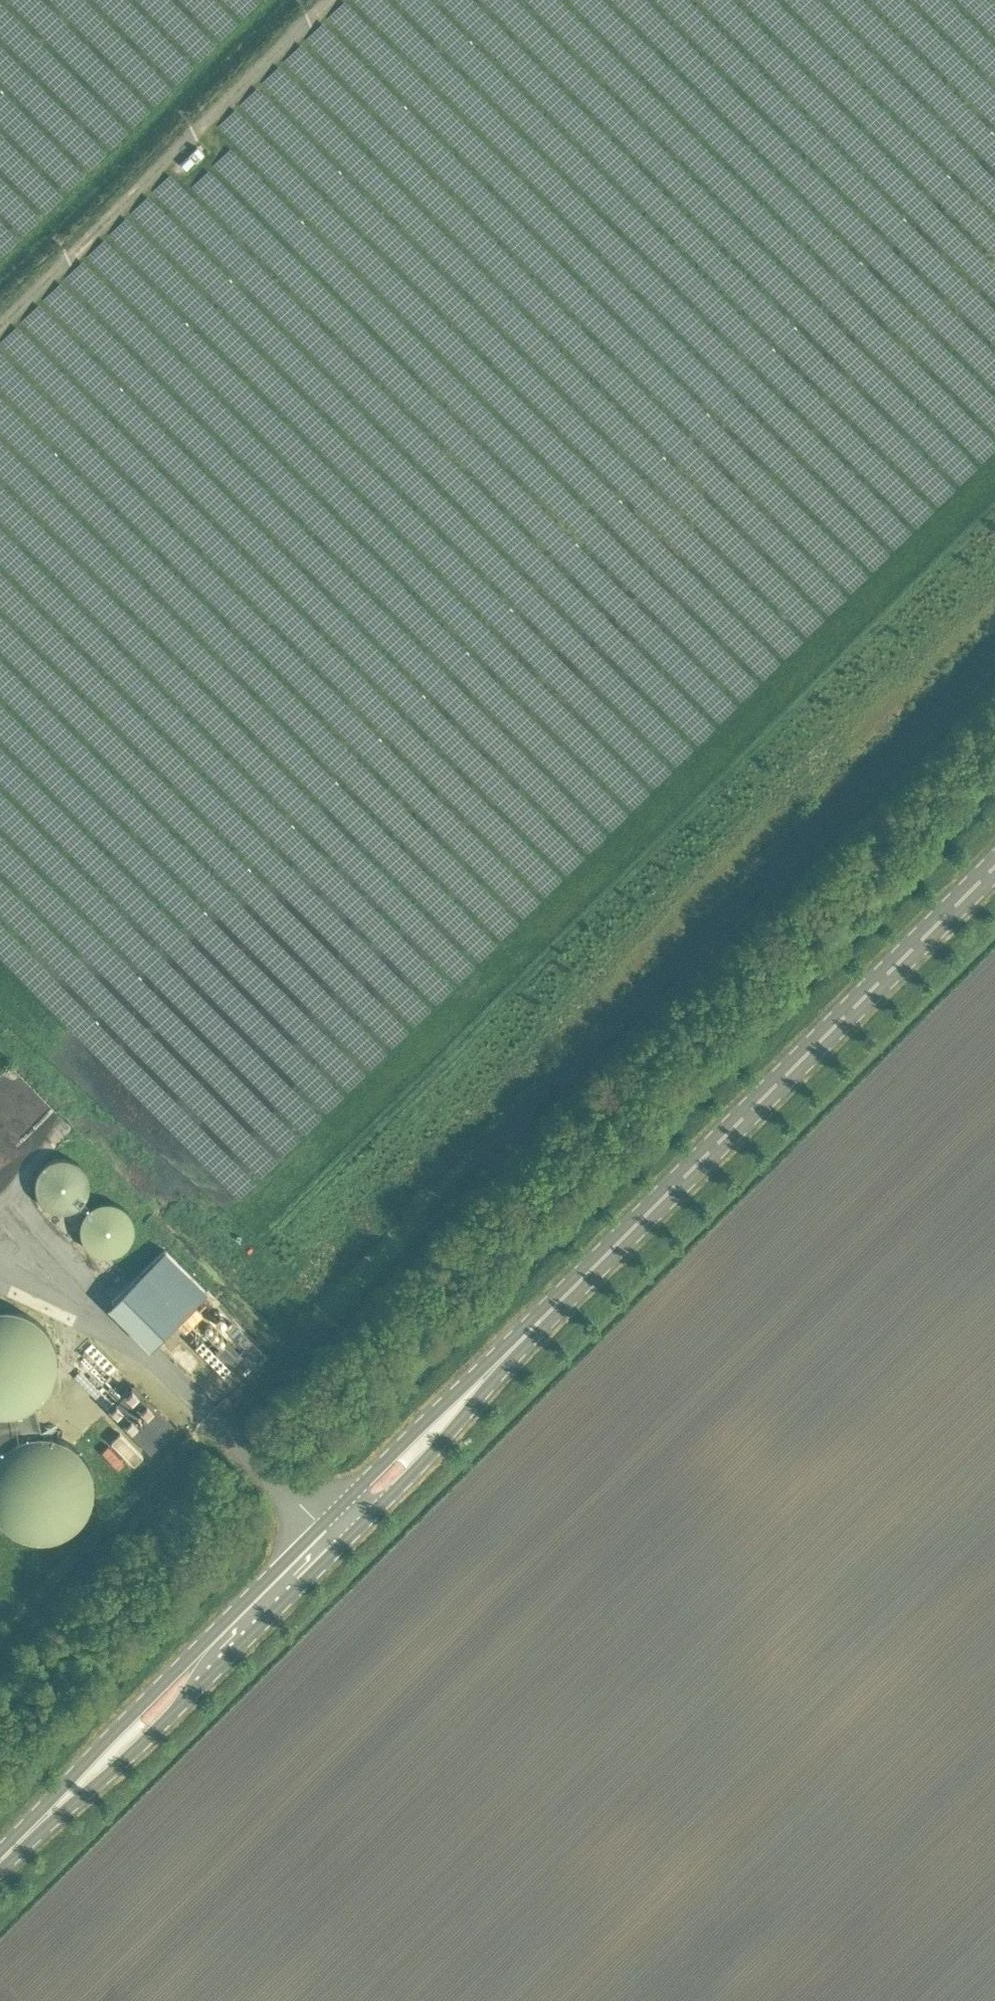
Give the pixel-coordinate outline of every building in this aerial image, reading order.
[(89,1190),(89,1185),(89,1179),(87,1174),(85,1170),(81,1165),(77,1162),(73,1159),(68,1158),(63,1157),(57,1157),(52,1159),(47,1161),(43,1164),(40,1168),(37,1172),(35,1177),(34,1183),(34,1188),(36,1193),(38,1198),(40,1202),(44,1206),(48,1208),(53,1211),(58,1212),(63,1212),(68,1211),(73,1209),(78,1207),(82,1203),(85,1199),(87,1195),(89,1190)] [(118,1253),(122,1251),(126,1248),(129,1244),(132,1239),(133,1234),(134,1229),(133,1224),(132,1219),(130,1214),(127,1210),(123,1207),(119,1204),(114,1202),(109,1201),(104,1201),(99,1202),(94,1204),(90,1207),(86,1210),(83,1215),(80,1220),(79,1225),(79,1230),(80,1235),(82,1240),(84,1245),(88,1249),(92,1252),(97,1254),(102,1256),(107,1256),(113,1255),(118,1253)] [(119,1287),(163,1331),(207,1287),(163,1243),(119,1287)] [(9,1415),(19,1413),(29,1409),(37,1403),(45,1395),(50,1386),(54,1377),(56,1366),(56,1356),(54,1346),(50,1336),(44,1327),(37,1320),(28,1314),(18,1310),(8,1308),(0,1308),(0,1415),(9,1415)] [(214,1351),(197,1333),(189,1340),(224,1375),(243,1356),(226,1339),(214,1351)] [(108,1410),(150,1453),(176,1427),(133,1385),(108,1410)] [(34,1406),(29,1409),(19,1413),(9,1415),(0,1415),(0,1457),(0,1456),(2,1454),(7,1449),(9,1447),(15,1443),(16,1442),(23,1439),(25,1439),(33,1436),(42,1436),(34,1406)] [(111,1441),(133,1464),(142,1455),(120,1432),(111,1441)] [(94,1504),(96,1495),(96,1485),(94,1475),(91,1466),(85,1457),(79,1450),(71,1444),(62,1439),(52,1436),(42,1436),(33,1436),(25,1439),(23,1439),(16,1442),(15,1443),(9,1447),(7,1449),(2,1454),(0,1456),(0,1457),(0,1521),(5,1527),(13,1533),(22,1538),(31,1541),(41,1542),(51,1542),(61,1539),(70,1535),(78,1529),(85,1522),(90,1514),(94,1504)]
